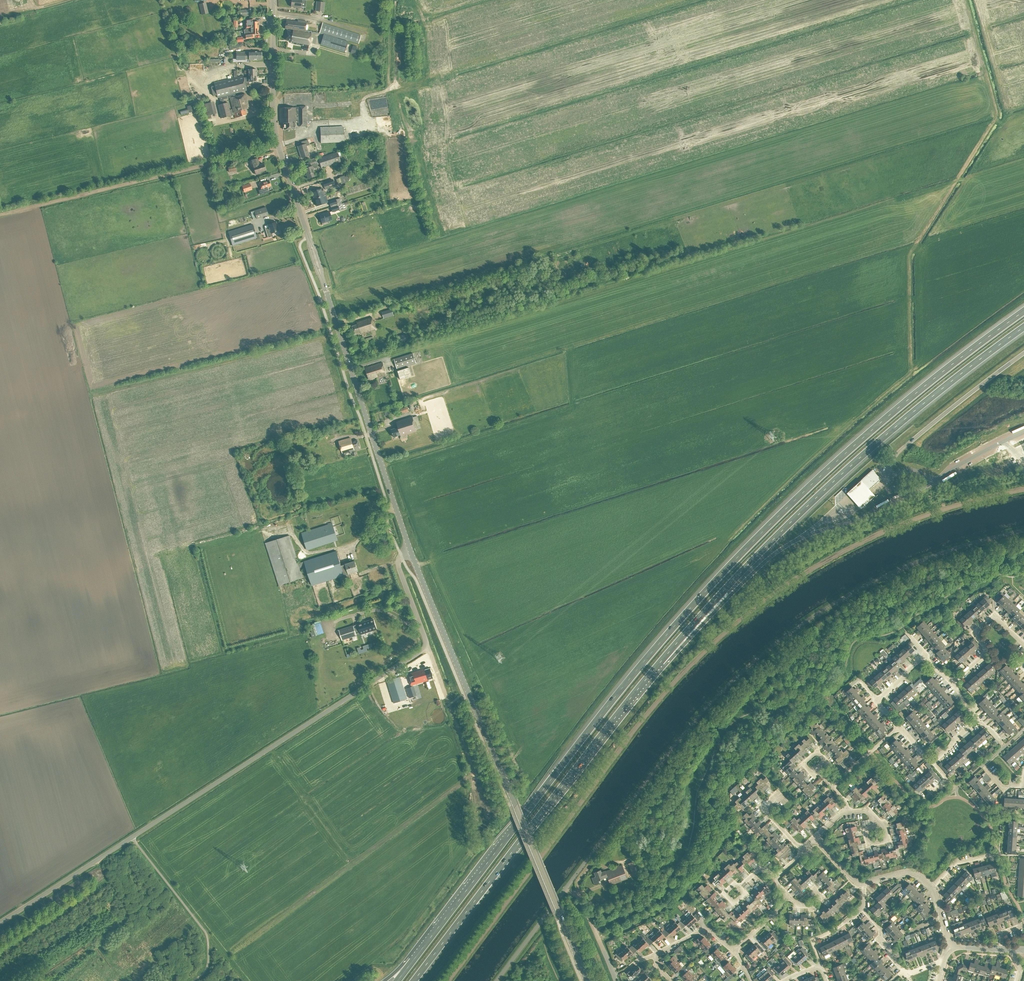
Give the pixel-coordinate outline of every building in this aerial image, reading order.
[(291,7),(295,7),(295,8),(301,9),(301,7),(305,7),(306,1),(301,0),(291,0),(291,7)] [(324,2),(316,2),(316,11),(323,12),(324,2)] [(199,4),(201,15),(208,13),(206,3),(199,4)] [(245,20),(246,30),(248,29),(248,28),(259,28),(258,22),(253,22),(253,19),(245,20)] [(286,21),(285,29),(293,30),(305,32),(305,31),(306,22),(297,21),(297,22),(286,21)] [(339,28),(322,23),(319,33),(337,38),(337,37),(358,43),(361,35),(339,29),(339,28)] [(246,30),(244,30),(245,39),(254,38),(253,35),(259,35),(259,28),(248,28),(248,29),(246,30)] [(293,32),(287,31),(285,40),(291,41),(291,43),(309,47),(312,32),(305,31),(305,32),(293,30),(293,32)] [(347,42),(324,34),(320,45),(344,52),(347,42)] [(245,52),(236,53),(236,60),(245,60),(245,59),(249,59),(249,60),(261,60),(261,59),(262,58),(262,57),(261,56),(261,54),(262,54),(261,53),(261,52),(248,52),(248,53),(245,53),(245,52)] [(243,75),(213,83),(217,98),(247,90),(246,86),(249,85),(249,82),(257,82),(256,76),(248,76),(248,77),(243,78),(243,75)] [(218,105),(221,118),(231,116),(234,115),(235,118),(246,115),(245,110),(249,109),(245,94),(230,98),(233,112),(232,113),(232,109),(229,110),(227,103),(218,105)] [(193,105),(187,106),(188,110),(179,112),(180,115),(194,111),(193,105)] [(299,108),(279,108),(279,123),(283,123),(283,130),(295,130),(295,123),(299,123),(299,127),(307,127),(306,107),(299,107),(299,108)] [(343,127),(320,128),(321,143),(344,142),(343,127)] [(307,140),(301,142),(302,145),(297,147),(301,158),(309,155),(306,146),(309,145),(307,140)] [(333,154),(318,158),(321,168),(336,164),(333,154)] [(257,159),(249,161),(252,170),(254,169),(256,175),(260,173),(260,172),(265,170),(263,164),(259,165),(257,159)] [(318,167),(315,159),(309,161),(311,167),(304,169),(308,179),(315,176),(313,169),(318,167)] [(332,180),(323,183),(325,190),(335,187),(332,180)] [(265,181),(259,183),(261,191),(264,190),(264,188),(271,186),(269,181),(265,182),(265,181)] [(250,183),(242,186),(244,192),(252,190),(250,183)] [(321,189),(312,192),(314,199),(323,196),(321,189)] [(325,203),(323,196),(314,199),(316,206),(325,203)] [(329,202),(330,207),(342,203),(340,198),(329,202)] [(342,203),(330,207),(332,212),(339,210),(339,211),(345,209),(343,203),(342,203)] [(266,207),(250,212),(253,220),(268,215),(266,207)] [(329,212),(319,215),(322,223),(332,220),(329,212)] [(276,222),(267,225),(268,227),(265,228),(268,238),(273,236),(272,233),(279,231),(276,222)] [(252,225),(228,232),(232,246),(256,238),(252,225)] [(394,308),(384,311),(386,318),(396,314),(394,308)] [(352,326),(355,335),(360,333),(361,335),(376,330),(372,317),(357,322),(358,325),(352,326)] [(413,353),(394,359),(397,369),(416,363),(413,353)] [(383,363),(365,368),(369,380),(374,378),(374,377),(376,377),(386,374),(383,363)] [(399,371),(401,379),(410,376),(409,373),(413,372),(411,367),(399,371)] [(406,405),(397,408),(399,415),(408,412),(406,405)] [(412,417),(396,422),(398,428),(391,430),(394,437),(400,435),(401,436),(417,431),(417,430),(421,429),(417,416),(413,418),(412,417)] [(992,443),(1006,436),(1005,433),(990,440),(992,443)] [(351,438),(339,441),(342,454),(350,452),(350,454),(353,453),(353,456),(357,455),(356,452),(355,452),(354,450),(360,448),(357,440),(352,442),(351,438)] [(963,469),(977,461),(976,458),(961,466),(963,469)] [(860,481),(869,490),(881,480),(872,470),(860,481)] [(861,480),(847,494),(859,507),(861,509),(875,496),(861,480)] [(332,523),(302,533),(306,547),(337,538),(332,523)] [(290,535),(265,543),(279,585),(303,578),(301,570),(306,568),(312,586),(344,576),(345,580),(351,578),(350,574),(358,571),(355,561),(341,566),(336,551),(304,561),(305,562),(299,564),(290,535)] [(998,606),(1000,607),(1008,599),(1001,593),(995,600),(997,602),(998,602),(1000,604),(998,606)] [(986,595),(979,601),(987,610),(988,608),(987,607),(989,604),(991,602),(989,599),(986,595)] [(1003,607),(1005,609),(1012,602),(1008,599),(1000,607),(1001,609),(1003,607)] [(979,601),(975,605),(981,612),(984,609),(985,611),(987,610),(979,601)] [(1006,617),(1016,606),(1018,604),(1016,602),(1014,604),(1012,602),(1005,609),(1008,611),(1006,613),(1004,615),(1006,617)] [(968,605),(971,608),(979,617),(980,615),(979,614),(981,612),(975,605),(973,606),(970,603),(968,605)] [(1011,614),(1013,616),(1013,617),(1018,611),(1018,612),(1020,610),(1016,606),(1006,617),(1007,619),(1010,616),(1011,614)] [(971,608),(967,612),(973,619),(975,617),(977,618),(979,617),(971,608)] [(1013,622),(1014,624),(1022,615),(1018,612),(1018,611),(1013,617),(1013,616),(1012,618),(1014,620),(1013,622)] [(967,612),(963,615),(971,624),(972,623),(971,621),(973,619),(967,612)] [(971,624),(963,615),(961,614),(959,615),(961,617),(956,621),(962,628),(965,626),(967,624),(969,625),(971,624)] [(1020,626),(1023,621),(1023,617),(1022,615),(1014,624),(1016,625),(1017,623),(1020,626)] [(373,619),(339,630),(342,640),(376,629),(373,619)] [(314,622),(318,634),(326,632),(322,620),(314,622)] [(917,631),(918,633),(927,625),(923,621),(916,627),(919,629),(917,631)] [(922,633),(924,635),(931,629),(927,625),(918,633),(920,634),(922,633)] [(925,641),(934,633),(931,629),(924,635),(926,638),(924,639),(925,641)] [(929,641),(931,643),(938,637),(934,633),(925,641),(926,641),(927,642),(929,641)] [(933,649),(941,641),(943,639),(940,635),(938,637),(931,643),(933,646),(931,647),(933,649)] [(973,639),(966,645),(974,653),(976,652),(974,650),(977,648),(979,646),(973,639)] [(910,641),(904,647),(912,655),(913,654),(912,652),(914,650),(911,646),(914,644),(910,641)] [(936,649),(938,651),(943,647),(945,645),(941,641),(933,649),(934,650),(936,649)] [(964,647),(962,648),(968,655),(971,653),(972,655),(974,653),(966,645),(963,641),(961,643),(964,647)] [(904,647),(900,650),(906,657),(908,655),(910,657),(912,655),(904,647)] [(936,657),(938,658),(947,651),(943,647),(938,651),(936,653),(938,655),(936,657)] [(956,649),(958,652),(966,660),(968,659),(966,657),(968,655),(962,648),(960,650),(958,647),(956,649)] [(947,651),(938,658),(939,660),(941,659),(943,661),(946,659),(947,660),(948,660),(949,659),(949,658),(949,657),(950,655),(949,653),(951,651),(951,650),(950,648),(947,651)] [(966,660),(958,652),(956,649),(953,651),(956,654),(954,655),(960,662),(963,660),(964,662),(966,660)] [(900,650),(896,654),(903,663),(905,661),(904,659),(906,657),(900,650)] [(891,658),(893,659),(898,664),(900,662),(902,664),(903,663),(896,654),(891,658)] [(893,659),(889,663),(897,671),(899,670),(897,668),(900,666),(898,664),(893,659)] [(999,671),(1003,675),(1011,667),(1010,666),(1008,667),(1006,665),(1004,662),(999,667),(1001,669),(999,671)] [(889,663),(885,666),(891,673),(894,671),(895,673),(897,671),(889,663)] [(985,664),(983,665),(991,674),(995,670),(989,663),(986,666),(985,664)] [(983,669),(981,671),(987,678),(991,674),(983,665),(982,667),(983,669)] [(885,666),(881,670),(889,679),(890,677),(889,675),(891,673),(885,666)] [(1013,669),(1011,667),(1003,675),(1006,679),(1013,673),(1011,671),(1013,669)] [(424,669),(408,674),(411,685),(428,680),(428,679),(433,678),(430,668),(425,670),(424,669)] [(973,670),(975,673),(983,681),(987,678),(981,671),(978,673),(975,669),(973,670)] [(881,670),(877,673),(883,680),(886,678),(887,680),(889,679),(881,670)] [(877,673),(873,677),(881,686),(882,684),(881,682),(883,680),(877,673)] [(975,676),(973,678),(979,685),(983,681),(975,673),(974,674),(975,676)] [(1006,679),(1010,683),(1018,675),(1017,674),(1015,675),(1013,673),(1006,679)] [(1010,683),(1013,687),(1020,681),(1018,679),(1020,677),(1018,675),(1010,683)] [(400,677),(387,681),(394,703),(407,699),(400,677)] [(881,686),(873,677),(866,683),(869,686),(872,684),(875,688),(878,685),(879,687),(881,686)] [(925,683),(928,687),(937,680),(936,678),(934,680),(932,677),(931,677),(927,681),(925,683)] [(969,678),(967,680),(975,688),(979,685),(973,678),(970,680),(969,678)] [(928,687),(932,691),(939,685),(937,683),(939,681),(937,680),(928,687)] [(975,688),(967,680),(965,681),(967,683),(964,685),(970,692),(975,688)] [(1017,691),(1023,685),(1023,682),(1022,683),(1020,681),(1013,687),(1017,691)] [(906,685),(904,687),(912,696),(918,690),(915,688),(914,689),(910,685),(907,687),(906,685)] [(932,691),(936,695),(944,688),(943,686),(941,688),(939,685),(932,691)] [(414,686),(406,688),(410,698),(417,695),(414,686)] [(843,690),(848,697),(857,689),(856,688),(854,689),(852,687),(848,689),(846,687),(843,690)] [(904,690),(901,692),(908,699),(912,696),(904,687),(902,688),(904,690)] [(936,695),(939,700),(946,693),(944,691),(947,688),(945,687),(944,688),(936,695)] [(848,697),(852,701),(859,695),(857,692),(858,691),(857,689),(848,697)] [(897,692),(896,694),(903,703),(908,699),(901,692),(899,694),(897,692)] [(939,700),(943,704),(951,696),(950,694),(948,696),(946,693),(939,700)] [(903,703),(896,694),(894,695),(896,697),(893,699),(893,700),(897,704),(899,706),(903,703)] [(979,707),(980,709),(989,701),(985,697),(987,696),(985,694),(982,697),(984,698),(978,703),(981,706),(979,707)] [(852,701),(855,705),(864,697),(863,696),(861,697),(859,695),(852,701)] [(951,696),(943,704),(946,708),(953,702),(951,699),(953,698),(951,696)] [(855,705),(859,709),(864,705),(866,703),(864,701),(866,699),(864,697),(855,705)] [(984,709),(986,711),(993,705),(989,701),(980,709),(982,711),(984,709)] [(857,711),(861,715),(870,707),(868,706),(866,707),(864,705),(859,709),(857,711)] [(986,715),(987,717),(996,709),(993,705),(986,711),(988,714),(986,715)] [(861,715),(864,719),(871,713),(869,710),(871,709),(870,707),(861,715)] [(958,710),(954,713),(961,722),(963,721),(961,719),(964,717),(961,713),(963,712),(959,709),(958,710)] [(993,720),(995,718),(1000,713),(996,709),(987,717),(989,719),(991,717),(993,720)] [(906,721),(908,723),(916,715),(913,711),(906,717),(908,720),(906,721)] [(995,722),(996,724),(1005,716),(1001,712),(1000,713),(995,718),(997,720),(995,722)] [(864,719),(868,723),(877,715),(876,715),(875,714),(873,715),(871,713),(864,719)] [(954,713),(950,717),(956,724),(958,722),(960,723),(961,722),(954,713)] [(868,723),(871,727),(878,721),(876,718),(878,717),(877,715),(868,723)] [(911,723),(913,726),(920,719),(916,715),(908,723),(909,725),(911,723)] [(1002,726),(1009,720),(1010,719),(1007,715),(1005,716),(996,724),(998,725),(1000,724),(1002,726)] [(950,717),(945,720),(953,729),(955,728),(953,726),(956,724),(950,717)] [(913,730),(915,731),(924,723),(920,719),(913,726),(915,728),(913,730)] [(809,730),(811,733),(819,725),(814,720),(809,725),(812,728),(809,730)] [(953,729),(945,720),(941,724),(947,731),(950,729),(951,731),(953,729)] [(1002,730),(1004,732),(1012,724),(1009,720),(1002,726),(1004,728),(1002,730)] [(871,727),(875,731),(884,723),(882,722),(881,723),(878,721),(871,727)] [(884,723),(875,731),(881,738),(884,735),(888,732),(883,727),(885,725),(884,723)] [(918,731),(920,734),(927,728),(924,723),(915,731),(916,733),(918,731)] [(1012,724),(1004,732),(1005,733),(1007,732),(1009,734),(1012,731),(1015,734),(1018,731),(1012,724)] [(816,733),(819,735),(824,731),(819,725),(811,733),(813,735),(816,733)] [(921,738),(922,739),(931,732),(927,728),(920,734),(922,736),(921,738)] [(980,729),(978,730),(985,739),(990,735),(984,728),(981,731),(980,729)] [(978,733),(975,736),(981,743),(985,739),(978,730),(976,732),(978,733)] [(818,741),(820,742),(828,735),(824,731),(819,735),(821,738),(818,741)] [(931,732),(922,739),(923,741),(925,739),(927,742),(934,736),(931,732)] [(823,746),(826,749),(834,741),(828,735),(820,742),(821,743),(824,741),(826,744),(823,746)] [(807,736),(802,741),(806,746),(809,749),(811,747),(809,744),(812,741),(807,736)] [(971,736),(970,737),(977,746),(981,743),(975,736),(973,738),(971,736)] [(970,741),(967,743),(973,750),(977,746),(970,737),(968,739),(970,741)] [(887,743),(893,750),(901,742),(900,740),(898,742),(896,739),(893,742),(890,740),(887,743)] [(802,741),(796,746),(804,754),(806,751),(804,749),(806,746),(802,741)] [(831,749),(833,751),(838,747),(834,741),(826,749),(828,751),(831,749)] [(893,750),(896,754),(903,748),(901,745),(903,744),(901,742),(893,750)] [(963,743),(962,745),(969,753),(973,750),(967,743),(965,745),(963,743)] [(1012,748),(1019,756),(1022,753),(1023,754),(1023,753),(1023,752),(1017,744),(1012,748)] [(959,750),(960,752),(961,752),(965,757),(969,753),(962,745),(960,746),(962,748),(959,750)] [(796,746),(791,750),(796,756),(799,753),(801,756),(804,754),(796,746)] [(835,759),(841,754),(843,752),(838,747),(833,751),(836,754),(833,757),(835,759)] [(896,754),(900,758),(909,750),(907,748),(905,750),(903,748),(896,754)] [(1012,748),(1008,753),(1015,761),(1016,760),(1015,759),(1019,756),(1012,748)] [(843,752),(841,754),(847,762),(850,759),(847,757),(850,754),(846,749),(843,752)] [(786,755),(790,760),(793,763),(796,761),(793,758),(796,756),(791,750),(786,755)] [(900,758),(903,762),(910,756),(908,753),(910,752),(909,750),(900,758)] [(957,752),(955,753),(963,762),(964,764),(969,761),(965,757),(961,752),(960,752),(958,754),(957,752)] [(955,757),(953,759),(959,766),(963,762),(955,753),(953,755),(955,757)] [(1015,761),(1008,753),(1003,757),(1009,764),(1012,761),(1014,762),(1015,761)] [(841,754),(835,759),(839,764),(842,761),(845,764),(847,762),(841,754)] [(903,762),(907,766),(916,758),(914,757),(913,758),(910,756),(903,762)] [(916,758),(907,766),(911,770),(912,769),(913,770),(918,766),(917,765),(918,764),(915,761),(917,760),(916,758)] [(949,759),(947,761),(955,769),(959,766),(953,759),(950,761),(949,759)] [(785,770),(790,776),(795,771),(792,768),(795,766),(793,763),(790,760),(784,766),(786,769),(785,770)] [(955,769),(947,761),(945,762),(947,764),(944,766),(941,762),(938,764),(948,775),(955,769)] [(931,768),(924,774),(932,783),(934,781),(932,780),(935,777),(932,774),(934,772),(931,768)] [(790,776),(795,781),(803,774),(801,771),(798,774),(795,771),(790,776)] [(795,781),(799,786),(805,782),(802,779),(805,776),(803,774),(795,781)] [(924,774),(920,778),(926,785),(929,782),(930,784),(932,783),(924,774)] [(764,775),(759,780),(766,788),(768,786),(766,783),(769,780),(764,775)] [(874,775),(869,780),(876,788),(879,786),(876,783),(879,780),(874,775)] [(970,783),(972,786),(981,777),(980,776),(977,778),(975,776),(967,783),(969,784),(970,783)] [(973,789),(974,791),(982,784),(980,782),(983,779),(982,778),(981,777),(972,786),(974,788),(973,789)] [(924,790),(916,781),(914,778),(911,780),(914,783),(912,785),(918,792),(921,790),(922,791),(924,790)] [(920,778),(916,781),(924,790),(925,788),(924,787),(926,785),(920,778)] [(759,780),(753,785),(758,790),(761,787),(763,790),(766,788),(759,780)] [(869,780),(864,785),(868,790),(871,787),(874,790),(876,788),(869,780)] [(799,786),(804,792),(812,784),(810,782),(807,785),(805,782),(799,786)] [(812,784),(804,792),(809,797),(814,792),(812,789),(815,787),(812,784)] [(977,791),(979,794),(989,786),(987,784),(984,787),(982,784),(974,791),(976,793),(977,791)] [(753,785),(748,789),(755,798),(758,795),(755,793),(758,790),(753,785)] [(864,785),(858,789),(861,792),(866,797),(868,795),(865,792),(868,790),(864,785)] [(980,797),(982,799),(989,792),(987,790),(990,787),(989,786),(979,794),(981,796),(980,797)] [(851,796),(853,798),(861,792),(858,789),(856,787),(851,791),(854,794),(851,796)] [(748,789),(743,794),(747,800),(750,797),(753,800),(755,798),(748,789)] [(861,792),(853,798),(856,801),(859,798),(861,801),(866,797),(861,792)] [(984,799),(986,802),(996,794),(994,792),(991,795),(989,792),(982,799),(983,801),(984,799)] [(743,794),(737,799),(745,807),(747,805),(745,802),(747,800),(743,794)] [(831,794),(826,798),(833,807),(835,804),(833,802),(836,799),(831,794)] [(996,794),(986,802),(988,804),(987,805),(989,807),(994,803),(996,804),(998,802),(994,798),(997,795),(996,794)] [(879,804),(881,806),(888,801),(883,795),(877,800),(880,803),(879,804)] [(826,798),(820,803),(825,809),(828,806),(831,809),(833,807),(826,798)] [(745,807),(737,799),(732,804),(737,809),(740,807),(742,809),(745,807)] [(885,808),(887,811),(892,806),(888,801),(881,806),(884,809),(885,808)] [(820,803),(815,808),(822,816),(825,814),(822,811),(825,809),(820,803)] [(887,811),(886,812),(888,814),(889,813),(892,816),(897,811),(892,806),(887,811)] [(815,808),(810,813),(814,818),(817,816),(820,818),(822,816),(815,808)] [(807,810),(802,815),(807,820),(809,818),(812,820),(814,818),(810,813),(807,810)] [(741,817),(746,822),(754,815),(752,813),(749,815),(746,812),(741,817)] [(746,822),(751,828),(756,823),(754,820),(756,818),(754,815),(746,822)] [(802,815),(796,820),(799,823),(804,828),(806,826),(804,823),(807,820),(802,815)] [(789,826),(792,829),(799,823),(796,820),(794,817),(790,821),(792,824),(789,826)] [(756,833),(759,831),(761,828),(758,825),(761,823),(759,820),(756,823),(751,828),(756,833)] [(889,829),(890,832),(904,828),(903,821),(896,823),(897,827),(889,829)] [(759,831),(763,836),(769,831),(766,828),(769,826),(767,823),(761,828),(759,831)] [(799,823),(792,829),(794,831),(797,829),(799,832),(804,828),(799,823)] [(845,828),(847,836),(854,834),(853,830),(857,829),(856,826),(845,828)] [(898,833),(899,837),(906,835),(904,828),(890,832),(891,835),(898,833)] [(763,836),(768,841),(776,834),(774,831),(771,834),(769,831),(763,836)] [(768,841),(773,847),(778,842),(776,839),(779,836),(776,834),(768,841)] [(847,836),(849,842),(859,840),(859,837),(855,837),(854,834),(847,836)] [(897,842),(897,845),(908,842),(906,835),(899,837),(900,841),(897,842)] [(849,842),(851,849),(857,848),(856,844),(860,843),(859,840),(849,842)] [(773,847),(778,852),(781,850),(786,845),(784,842),(781,845),(778,842),(773,847)] [(895,849),(892,850),(893,857),(900,855),(899,849),(907,847),(906,843),(908,842),(897,845),(894,846),(895,849)] [(786,845),(781,850),(787,857),(789,854),(787,852),(790,849),(786,845)] [(852,857),(859,855),(863,854),(862,851),(858,851),(857,848),(851,849),(852,857)] [(881,853),(878,854),(879,861),(886,859),(884,848),(880,849),(881,853)] [(887,848),(884,848),(886,859),(893,857),(892,850),(888,851),(887,848)] [(750,849),(745,854),(752,862),(755,860),(752,857),(755,854),(750,849)] [(778,852),(775,854),(779,859),(782,856),(785,859),(787,857),(781,850),(778,852)] [(874,855),(871,856),(872,862),(879,861),(878,854),(877,850),(873,851),(874,855)] [(859,855),(861,863),(865,862),(865,864),(872,862),(871,856),(867,857),(866,853),(863,854),(859,855)] [(745,854),(740,859),(744,864),(747,861),(750,864),(752,862),(745,854)] [(628,863),(633,876),(644,872),(639,859),(628,863)] [(740,859),(734,864),(736,866),(741,872),(744,870),(741,867),(744,864),(740,859)] [(732,861),(726,866),(734,874),(736,872),(734,869),(736,866),(734,864),(732,861)] [(990,862),(988,862),(991,873),(996,872),(995,869),(994,863),(990,864),(990,862)] [(979,864),(977,865),(980,876),(985,875),(983,866),(980,867),(979,864)] [(592,878),(595,884),(599,883),(598,880),(604,878),(603,877),(607,875),(611,884),(627,878),(622,865),(605,871),(606,871),(602,873),(601,870),(594,872),(596,876),(592,878)] [(981,879),(980,876),(977,865),(975,866),(976,868),(972,869),(975,878),(976,880),(981,879)] [(726,866),(721,870),(726,876),(729,873),(731,876),(734,874),(726,866)] [(820,878),(823,881),(828,876),(823,871),(822,872),(819,869),(813,875),(815,878),(817,881),(820,878)] [(721,870),(716,875),(723,883),(725,881),(723,878),(726,876),(721,870)] [(813,880),(815,878),(813,875),(808,870),(803,875),(808,880),(810,878),(813,880)] [(959,872),(960,873),(969,881),(973,877),(966,871),(964,874),(960,870),(959,872)] [(961,877),(958,879),(965,885),(969,881),(960,873),(959,875),(961,877)] [(723,883),(716,875),(710,880),(715,886),(718,883),(721,886),(723,883)] [(805,883),(808,880),(803,875),(797,880),(800,882),(805,888),(807,886),(805,883)] [(823,886),(825,889),(833,882),(828,876),(823,881),(825,884),(823,886)] [(790,886),(793,889),(800,882),(797,880),(795,877),(791,881),(793,884),(790,886)] [(954,880),(953,881),(961,889),(965,885),(958,879),(956,881),(954,880)] [(953,884),(951,887),(958,893),(961,889),(953,881),(952,883),(953,884)] [(800,892),(805,888),(800,882),(793,889),(795,891),(798,889),(800,892)] [(833,882),(825,889),(827,891),(830,889),(833,892),(838,887),(833,882)] [(890,897),(900,888),(898,883),(890,890),(887,887),(885,889),(883,888),(882,889),(890,897)] [(901,889),(907,894),(915,885),(913,884),(912,886),(909,883),(906,886),(903,883),(898,883),(900,888),(901,889)] [(696,889),(701,894),(709,887),(707,884),(704,887),(702,884),(696,889)] [(758,887),(760,889),(765,895),(770,890),(766,884),(763,887),(760,884),(760,885),(758,887)] [(907,894),(911,898),(917,891),(915,889),(916,887),(915,885),(907,894)] [(701,894),(706,900),(712,895),(711,895),(709,892),(712,889),(709,887),(701,894)] [(947,888),(946,889),(954,897),(958,893),(951,887),(949,889),(947,888)] [(946,889),(944,888),(942,890),(944,891),(946,892),(943,895),(947,898),(944,900),(948,903),(954,897),(946,889)] [(752,891),(755,894),(760,899),(765,895),(760,889),(757,892),(755,889),(752,891)] [(886,901),(890,897),(882,889),(880,891),(882,892),(879,894),(886,901)] [(838,893),(841,896),(845,901),(851,896),(846,891),(843,894),(841,891),(838,893)] [(911,898),(915,901),(923,893),(921,891),(920,893),(917,891),(911,898)] [(706,900),(711,905),(716,900),(714,897),(717,895),(714,892),(711,895),(712,895),(706,900)] [(915,901),(918,905),(919,905),(922,902),(925,898),(923,896),(924,894),(923,893),(915,901)] [(755,899),(752,902),(757,907),(762,902),(760,899),(755,894),(752,896),(755,899)] [(882,905),(886,901),(879,894),(877,897),(875,895),(874,896),(878,902),(879,902),(882,905)] [(835,896),(833,898),(840,906),(845,901),(841,896),(838,899),(835,896)] [(833,903),(830,906),(835,911),(840,906),(833,898),(830,900),(833,903)] [(711,905),(716,910),(724,903),(722,900),(719,903),(716,900),(711,905)] [(747,902),(744,904),(751,912),(757,907),(752,902),(749,904),(747,902)] [(885,908),(882,905),(879,902),(878,902),(876,904),(875,902),(873,904),(881,912),(885,908)] [(915,908),(919,912),(927,904),(926,902),(924,904),(922,902),(919,905),(918,905),(915,908)] [(716,910),(721,916),(722,914),(726,911),(723,908),(726,905),(724,903),(716,910)] [(744,909),(741,911),(746,917),(751,912),(744,904),(742,906),(744,909)] [(877,916),(881,912),(873,904),(871,905),(873,907),(870,909),(877,916)] [(927,904),(919,912),(926,918),(929,915),(931,913),(929,911),(930,909),(927,907),(929,905),(927,904)] [(825,905),(822,908),(830,916),(835,911),(830,906),(827,908),(825,905)] [(1011,907),(1006,909),(1010,920),(1012,919),(1011,917),(1014,916),(1011,907)] [(830,916),(822,908),(820,910),(822,913),(819,915),(824,921),(830,916)] [(1006,909),(1001,911),(1004,920),(1007,918),(1008,921),(1010,920),(1006,909)] [(726,921),(731,916),(734,914),(734,913),(731,911),(729,914),(726,911),(722,914),(721,916),(726,921)] [(731,916),(732,917),(733,919),(737,923),(739,920),(741,922),(746,917),(741,911),(738,914),(736,911),(734,913),(734,914),(731,916)] [(1001,911),(996,913),(1000,924),(1002,923),(1001,921),(1004,920),(1001,911)] [(691,913),(687,917),(693,923),(697,920),(698,921),(700,918),(696,913),(693,916),(691,913)] [(996,913),(991,915),(994,923),(997,922),(998,924),(1000,924),(996,913)] [(994,923),(991,915),(985,917),(990,928),(992,927),(991,925),(994,923)] [(983,916),(978,918),(982,928),(984,928),(983,925),(986,924),(983,916)] [(682,919),(679,922),(684,927),(686,925),(689,927),(693,923),(687,917),(683,920),(682,919)] [(887,934),(896,926),(892,922),(895,920),(892,917),(891,919),(886,923),(888,926),(885,928),(887,931),(886,933),(887,934)] [(978,918),(973,919),(976,928),(979,927),(980,929),(982,928),(978,918)] [(973,919),(968,921),(972,932),(974,931),(973,929),(976,928),(973,919)] [(854,926),(860,932),(868,924),(867,923),(865,924),(863,922),(862,922),(860,920),(854,926)] [(675,921),(671,925),(677,932),(681,928),(682,929),(684,927),(679,922),(677,924),(675,921)] [(968,921),(962,923),(966,932),(969,931),(970,933),(972,932),(968,921)] [(962,923),(957,925),(962,936),(964,935),(963,933),(966,932),(962,923)] [(665,928),(663,930),(668,935),(670,933),(673,935),(677,932),(671,925),(669,924),(665,927),(665,928)] [(860,932),(863,936),(870,930),(868,927),(870,926),(868,924),(860,932)] [(962,936),(957,925),(952,927),(953,930),(954,931),(955,936),(959,935),(960,937),(962,936)] [(890,934),(892,937),(899,930),(896,926),(887,934),(889,936),(890,934)] [(659,929),(654,933),(660,940),(665,936),(665,937),(668,935),(663,930),(661,932),(659,929)] [(903,934),(905,933),(901,929),(899,930),(892,937),(895,939),(893,941),(894,942),(903,934)] [(870,930),(863,936),(867,940),(876,932),(874,931),(872,932),(870,930)] [(647,938),(652,943),(654,941),(656,943),(660,940),(654,933),(653,931),(650,934),(650,935),(649,936),(647,938)] [(770,932),(765,936),(772,943),(776,939),(777,940),(779,938),(773,931),(771,933),(770,932)] [(845,932),(843,933),(848,943),(853,941),(849,933),(846,934),(845,932)] [(842,936),(839,938),(844,946),(848,943),(843,933),(841,934),(842,936)] [(697,943),(700,947),(707,941),(704,937),(702,939),(699,936),(694,941),(696,944),(697,943)] [(772,943),(765,936),(761,939),(763,941),(760,943),(766,950),(769,948),(768,947),(772,943)] [(643,937),(638,941),(644,948),(649,944),(649,945),(652,943),(647,938),(645,940),(643,937)] [(835,937),(833,938),(839,948),(844,946),(839,938),(836,939),(835,937)] [(833,941),(830,942),(834,951),(839,948),(833,938),(832,939),(833,941)] [(938,938),(929,941),(934,952),(936,951),(935,949),(938,948),(936,944),(939,943),(938,938)] [(634,944),(631,946),(636,951),(638,949),(640,952),(644,948),(638,941),(634,945),(634,944)] [(700,947),(706,953),(712,948),(710,946),(711,945),(707,941),(700,947)] [(929,941),(924,943),(928,952),(931,951),(931,953),(934,952),(929,941)] [(825,942),(824,943),(829,953),(834,951),(830,942),(827,944),(826,942),(825,942)] [(755,944),(750,948),(757,955),(761,952),(762,952),(764,950),(758,943),(756,946),(755,944)] [(829,953),(824,943),(822,944),(823,946),(820,947),(820,948),(818,950),(819,953),(822,952),(824,956),(829,953)] [(861,950),(864,954),(871,948),(869,946),(871,944),(869,943),(861,950)] [(924,943),(919,945),(923,956),(925,955),(925,953),(928,952),(924,943)] [(919,945),(914,947),(918,956),(921,955),(921,957),(923,956),(919,945)] [(626,946),(622,949),(628,956),(630,954),(631,955),(636,951),(631,946),(629,948),(626,946)] [(806,956),(808,954),(802,947),(800,949),(799,948),(795,952),(796,954),(796,953),(803,961),(807,957),(806,956)] [(914,947),(909,949),(913,960),(915,959),(915,957),(918,956),(914,947)] [(710,955),(714,958),(720,952),(717,948),(714,951),(712,948),(706,953),(707,953),(709,955),(710,955)] [(757,955),(750,948),(746,952),(748,953),(745,955),(751,962),(754,960),(753,959),(757,955)] [(864,954),(868,958),(877,951),(875,949),(873,951),(871,948),(864,954)] [(628,956),(622,949),(618,953),(617,952),(615,954),(621,961),(622,961),(624,959),(624,960),(628,956)] [(913,960),(909,949),(901,952),(903,957),(906,955),(907,960),(910,958),(911,961),(913,960)] [(868,958),(871,962),(872,962),(877,958),(879,956),(876,954),(878,952),(877,951),(868,958)] [(714,965),(716,968),(725,959),(723,957),(724,957),(720,952),(714,958),(713,959),(716,963),(714,965)] [(803,961),(796,953),(796,954),(792,957),(792,956),(789,958),(795,965),(798,963),(799,964),(803,961)] [(668,965),(672,969),(678,962),(675,959),(676,958),(674,955),(666,962),(668,964),(668,965)] [(783,960),(779,963),(786,971),(790,967),(789,966),(791,964),(785,957),(783,959),(783,960)] [(870,964),(873,968),(882,960),(881,959),(879,960),(877,958),(872,962),(871,962),(870,964)] [(722,967),(725,971),(732,965),(729,961),(728,962),(725,959),(716,968),(721,964),(723,967),(722,967)] [(969,965),(962,963),(963,969),(973,972),(977,960),(975,959),(974,963),(970,962),(969,965)] [(873,968),(877,972),(884,966),(882,963),(884,962),(882,960),(873,968)] [(678,970),(680,973),(685,968),(683,966),(682,967),(678,962),(672,969),(676,973),(678,970)] [(833,973),(844,969),(847,968),(845,962),(833,967),(834,970),(832,971),(833,973)] [(984,966),(981,965),(978,974),(984,975),(987,963),(985,962),(984,966)] [(992,965),(991,968),(990,973),(995,975),(999,963),(997,962),(995,966),(992,965)] [(786,971),(779,963),(775,967),(775,966),(772,968),(778,975),(781,973),(782,975),(786,971)] [(732,965),(725,971),(724,973),(728,977),(728,976),(731,979),(736,974),(733,972),(736,969),(732,965)] [(1006,969),(1003,968),(1000,976),(1005,978),(1009,966),(1007,965),(1006,969)] [(633,978),(641,971),(640,970),(640,969),(640,968),(639,967),(638,967),(637,966),(633,970),(631,967),(626,972),(630,976),(629,977),(631,979),(632,979),(634,978),(633,978)] [(683,978),(685,980),(692,974),(689,970),(689,969),(689,967),(689,966),(688,966),(685,968),(680,973),(677,975),(680,978),(681,978),(681,979),(682,979),(683,978)] [(877,972),(881,976),(889,968),(888,967),(886,968),(884,966),(877,972)] [(766,970),(762,974),(769,980),(773,977),(772,976),(774,974),(768,967),(766,969),(766,970)] [(948,978),(959,980),(961,980),(962,976),(959,975),(960,970),(956,967),(953,977),(949,976),(948,978)] [(889,968),(881,976),(885,980),(891,974),(889,971),(891,970),(889,968)] [(836,974),(837,977),(846,974),(844,969),(833,973),(834,975),(836,974)]
